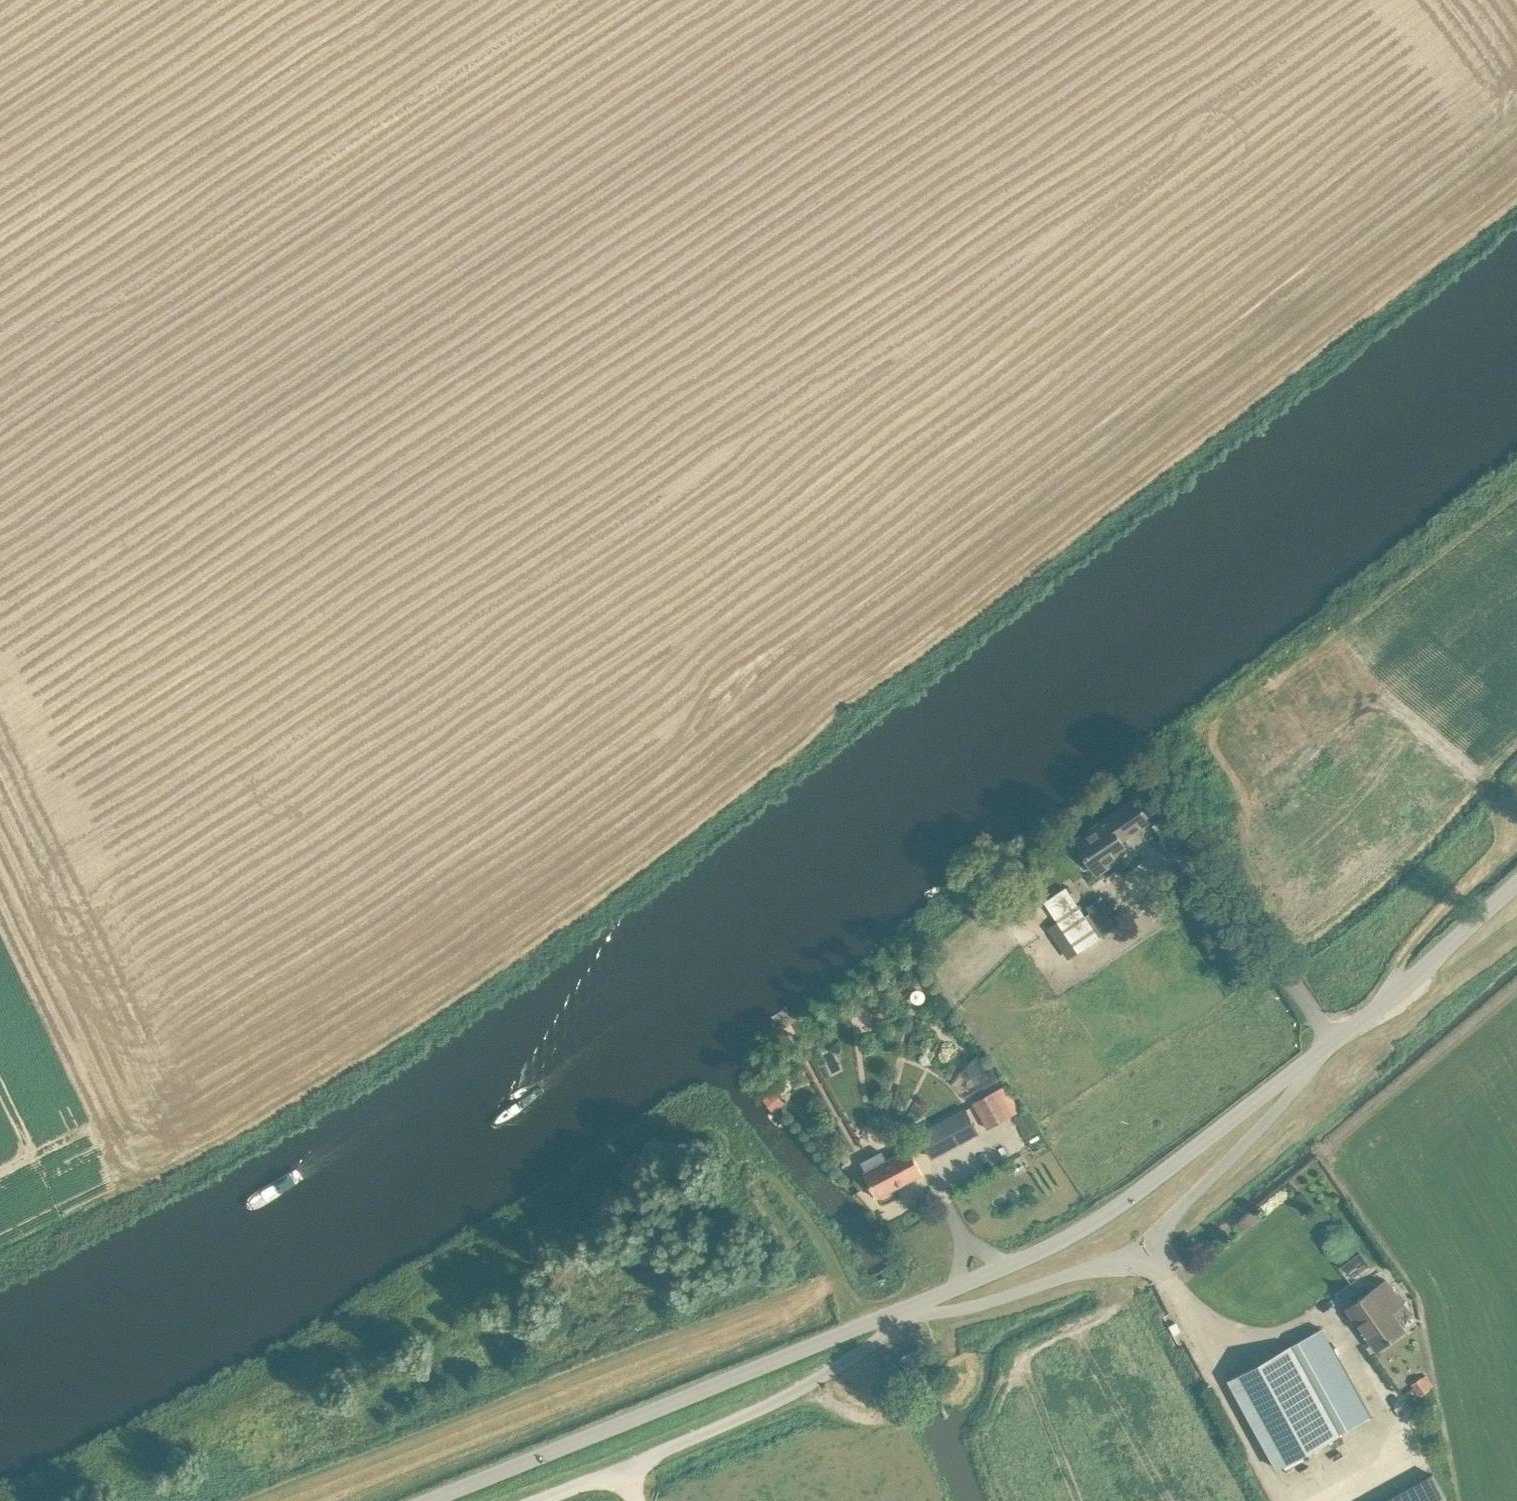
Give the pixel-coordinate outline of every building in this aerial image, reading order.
[(1151,819),(1139,802),(1136,797),(1074,839),(1097,873),(1129,851),(1121,839),(1151,819)] [(1066,887),(1045,901),(1059,921),(1048,928),(1069,958),(1103,934),(1089,913),(1085,916),(1066,887)] [(1099,898),(1086,907),(1089,913),(1103,934),(1116,926),(1099,898)] [(1012,1114),(998,1088),(973,1103),(986,1127),(1012,1114)] [(965,1107),(917,1133),(930,1157),(978,1132),(965,1107)] [(909,1147),(863,1172),(876,1197),(923,1173),(909,1147)] [(1346,1307),(1358,1323),(1377,1349),(1404,1329),(1392,1312),(1404,1304),(1403,1304),(1392,1288),(1386,1280),(1375,1289),(1373,1287),(1346,1307)] [(1370,1416),(1321,1328),(1228,1379),(1277,1467),(1370,1416)] [(1382,1500),(1445,1500),(1431,1474),(1382,1500)]
